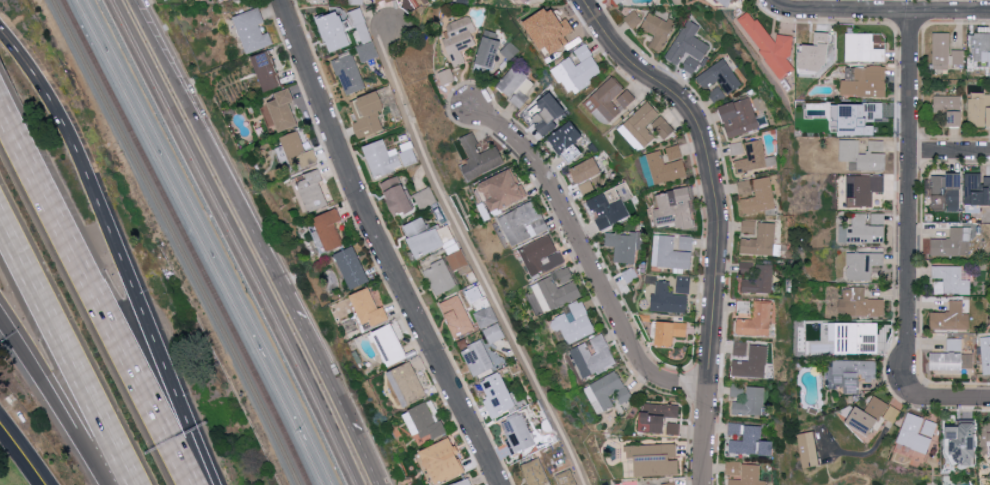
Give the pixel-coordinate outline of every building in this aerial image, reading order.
[(528,22),(548,56),(571,43),(567,38),(577,32),(568,18),(563,20),(555,6),(528,22)] [(247,53),(274,44),(270,32),(263,34),(260,25),(265,23),(260,7),(235,15),(247,53)] [(785,34),(774,42),(752,9),(739,18),(780,79),(795,69),(787,58),(797,51),(785,34)] [(632,28),(642,20),(634,10),(624,18),(632,28)] [(327,52),(350,46),(341,11),(318,17),(327,52)] [(641,28),(655,35),(649,46),(661,52),(675,24),(650,11),(641,28)] [(476,45),(472,32),(477,31),(472,15),(446,24),(449,32),(443,34),(453,66),(465,62),(461,50),(476,45)] [(666,58),(681,65),(680,67),(695,75),(710,45),(695,37),(700,26),(686,19),(666,58)] [(495,39),(497,32),(486,30),(475,70),(493,75),(503,41),(495,39)] [(814,44),(800,44),(799,70),(819,71),(819,63),(827,63),(829,33),(815,32),(814,44)] [(950,69),(951,33),(934,32),(933,68),(950,69)] [(886,48),(874,49),(873,33),(845,33),(845,62),(886,61),(886,48)] [(972,33),(972,61),(982,61),(982,66),(989,66),(989,33),(972,33)] [(518,51),(509,42),(500,52),(509,60),(518,51)] [(574,50),(581,62),(576,65),(570,57),(553,67),(568,91),(602,71),(586,43),(574,50)] [(253,56),(266,91),(283,85),(270,50),(253,56)] [(965,50),(953,50),(953,64),(965,65),(965,50)] [(347,96),(366,88),(352,52),(332,60),(347,96)] [(742,86),(727,59),(697,75),(704,88),(720,80),(728,94),(742,86)] [(497,86),(512,98),(509,101),(518,107),(537,83),(514,65),(497,86)] [(886,96),(887,66),(856,66),(855,80),(841,80),(841,95),(886,96)] [(445,84),(455,80),(451,68),(440,72),(445,84)] [(584,105),(607,127),(635,96),(626,88),(611,75),(584,105)] [(725,97),(720,86),(709,92),(714,103),(725,97)] [(295,100),(291,88),(276,93),(278,99),(269,102),(278,132),(298,125),(290,102),(295,100)] [(385,129),(378,112),(386,109),(378,90),(350,101),(359,122),(353,124),(359,139),(385,129)] [(969,93),(968,126),(986,126),(986,105),(989,105),(989,93),(969,93)] [(963,126),(962,95),(934,96),(934,115),(948,115),(948,127),(963,126)] [(720,108),(731,138),(761,127),(750,97),(720,108)] [(639,152),(656,137),(646,127),(660,114),(648,101),(617,129),(639,152)] [(843,103),(843,136),(878,136),(878,118),(884,118),(884,104),(843,103)] [(676,129),(661,115),(652,124),(667,138),(676,129)] [(584,136),(572,120),(549,138),(570,164),(585,152),(577,142),(584,136)] [(281,137),(292,166),(310,159),(299,130),(281,137)] [(497,145),(482,152),(472,133),(455,141),(458,147),(463,144),(472,161),(463,166),(470,180),(505,163),(497,145)] [(365,144),(373,176),(402,169),(397,148),(388,150),(385,139),(365,144)] [(735,160),(737,172),(776,166),(775,156),(765,157),(763,139),(745,142),(747,158),(735,160)] [(859,139),(839,139),(839,161),(857,161),(857,170),(886,170),(886,153),(881,153),(881,140),(867,140),(867,154),(859,154),(859,139)] [(745,153),(743,142),(730,144),(732,156),(745,153)] [(401,151),(406,166),(419,162),(414,147),(401,151)] [(604,172),(595,156),(571,169),(585,194),(597,188),(592,178),(604,172)] [(527,198),(514,168),(481,183),(495,213),(527,198)] [(329,206),(320,181),(324,180),(319,169),(305,174),(307,179),(298,182),(309,213),(329,206)] [(982,190),(983,173),(966,173),(965,214),(982,214),(982,204),(989,205),(989,190),(982,190)] [(934,211),(962,210),(961,174),(933,175),(934,211)] [(397,217),(415,209),(399,175),(382,183),(397,217)] [(884,176),(847,175),(847,207),(873,207),(873,192),(884,192),(884,176)] [(753,179),(756,197),(742,199),(744,213),(775,210),(771,177),(753,179)] [(587,200),(593,214),(606,208),(614,224),(630,217),(616,186),(587,200)] [(437,201),(430,187),(415,193),(421,208),(437,201)] [(697,226),(688,187),(658,193),(661,207),(655,209),(659,226),(676,223),(678,231),(697,226)] [(548,231),(537,201),(499,216),(511,245),(548,231)] [(337,222),(342,221),(338,208),(314,216),(325,251),(344,246),(337,222)] [(612,224),(606,213),(594,219),(600,230),(612,224)] [(885,243),(886,213),(868,213),(868,214),(856,213),(856,226),(840,225),(840,242),(885,243)] [(404,225),(409,237),(428,229),(423,217),(404,225)] [(741,254),(774,255),(775,223),(758,222),(757,239),(742,238),(741,254)] [(418,258),(447,246),(439,226),(410,239),(418,258)] [(970,227),(950,227),(950,238),(930,239),(931,257),(971,256),(970,227)] [(636,263),(637,233),(606,232),(605,246),(615,246),(614,262),(636,263)] [(564,263),(552,234),(519,248),(532,277),(564,263)] [(674,251),(674,235),(654,234),(653,267),(693,268),(693,251),(674,251)] [(694,237),(679,237),(679,250),(694,250),(694,237)] [(370,281),(354,246),(335,254),(352,289),(370,281)] [(454,270),(469,263),(462,249),(448,255),(454,270)] [(871,280),(872,265),(884,265),(884,253),(847,252),(847,280),(871,280)] [(425,267),(435,295),(455,288),(445,260),(425,267)] [(742,292),(771,293),(773,266),(751,264),(752,262),(740,261),(739,275),(744,275),(742,292)] [(935,279),(935,294),(970,294),(969,266),(931,266),(931,279),(935,279)] [(545,312),(582,297),(570,267),(533,282),(545,312)] [(627,281),(637,277),(632,267),(622,272),(627,281)] [(689,313),(690,275),(677,275),(676,292),(670,292),(670,281),(654,281),(654,312),(689,313)] [(384,305),(378,308),(369,287),(351,295),(366,329),(390,319),(384,305)] [(885,299),(866,299),(866,287),(844,288),(844,298),(839,298),(840,316),(885,315),(885,299)] [(528,294),(538,315),(545,312),(535,291),(528,294)] [(440,301),(454,337),(473,330),(460,294),(440,301)] [(596,332),(582,300),(570,306),(572,311),(550,320),(555,331),(562,329),(568,344),(596,332)] [(970,329),(970,314),(963,314),(962,300),(949,301),(950,312),(931,313),(931,330),(970,329)] [(737,335),(770,336),(771,316),(774,316),(774,301),(753,301),(753,319),(737,318),(737,335)] [(475,311),(481,328),(498,322),(492,306),(475,311)] [(687,337),(689,324),(659,320),(656,344),(675,347),(676,336),(687,337)] [(375,339),(377,338),(390,366),(408,357),(391,323),(371,333),(375,339)] [(505,338),(500,323),(484,329),(489,343),(505,338)] [(590,339),(596,353),(591,355),(586,342),(570,349),(583,379),(616,365),(603,333),(590,339)] [(981,337),(983,375),(989,374),(989,337),(981,337)] [(947,350),(962,351),(962,339),(947,338),(947,350)] [(473,376),(493,368),(483,340),(462,348),(473,376)] [(734,358),(749,358),(749,343),(734,342),(734,358)] [(766,378),(767,346),(750,345),(749,361),(734,360),(733,376),(766,378)] [(931,352),(931,370),(962,370),(962,352),(931,352)] [(877,361),(827,360),(827,387),(844,387),(844,393),(860,394),(861,380),(877,380),(877,361)] [(428,395),(411,361),(387,373),(404,407),(428,395)] [(583,388),(598,415),(614,406),(609,396),(615,393),(621,404),(632,398),(617,370),(583,388)] [(492,417),(514,409),(501,372),(479,380),(492,417)] [(733,400),(733,414),(762,415),(763,387),(747,387),(746,401),(733,400)] [(866,409),(894,424),(901,410),(874,395),(866,409)] [(434,439),(448,433),(443,419),(436,422),(428,403),(404,412),(415,438),(431,431),(434,439)] [(680,418),(680,405),(641,403),(640,433),(680,434),(681,423),(669,422),(669,417),(680,418)] [(881,419),(859,406),(848,423),(871,436),(881,419)] [(501,419),(515,453),(535,445),(521,411),(501,419)] [(929,452),(937,421),(906,413),(898,445),(929,452)] [(977,421),(956,421),(956,425),(947,425),(947,439),(954,439),(954,465),(978,465),(977,421)] [(755,454),(755,440),(760,440),(760,426),(743,425),(743,440),(730,440),(729,452),(755,454)] [(805,469),(822,465),(815,431),(797,435),(805,469)] [(436,484),(437,484),(467,472),(452,437),(421,450),(436,484)] [(772,456),(773,441),(760,440),(760,456),(772,456)] [(636,476),(680,475),(679,444),(626,445),(626,458),(635,458),(636,476)] [(528,484),(550,484),(542,458),(522,463),(528,484)] [(739,461),(726,461),(726,477),(739,477),(739,461)] [(729,484),(766,484),(766,481),(760,480),(761,465),(742,464),(742,479),(729,479),(729,484)] [(571,469),(558,474),(561,484),(577,484),(571,469)]
